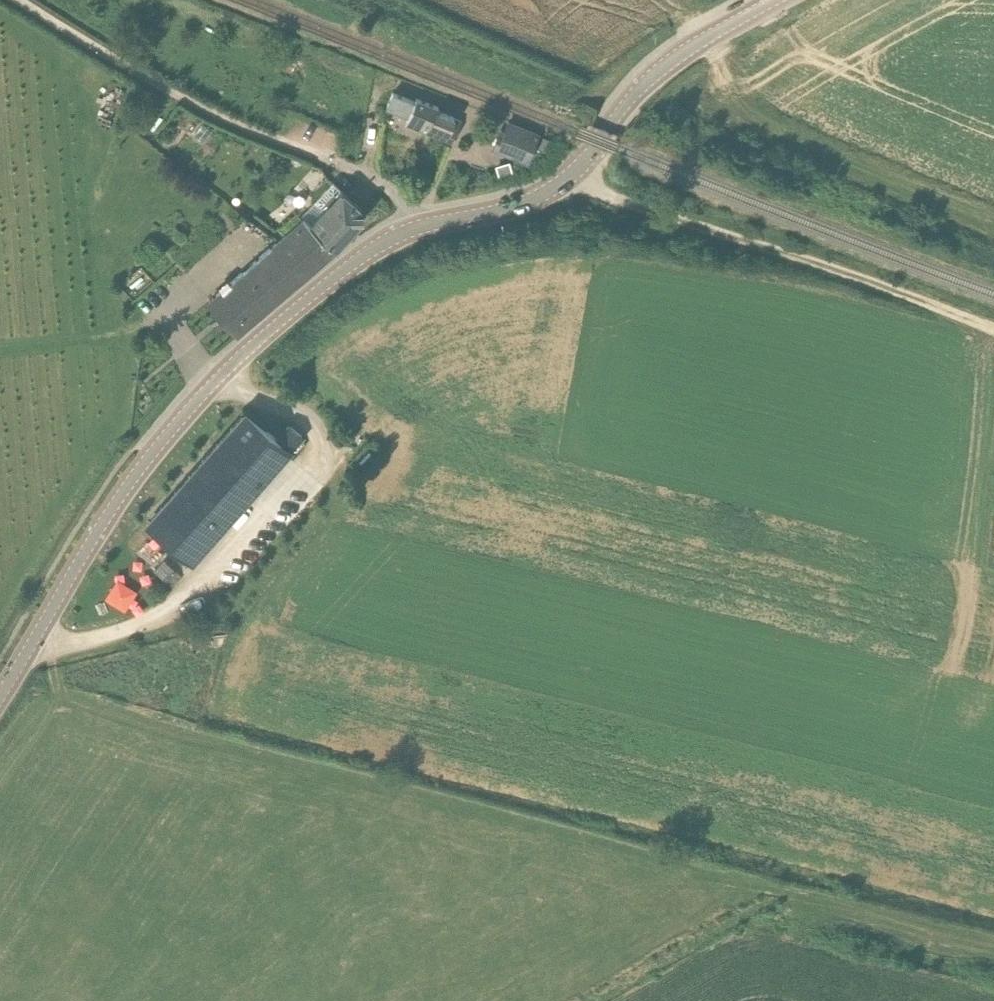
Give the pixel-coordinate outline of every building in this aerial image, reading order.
[(134,22),(130,30),(144,36),(147,29),(134,22)] [(393,92),(386,108),(409,117),(406,123),(433,134),(435,128),(455,135),(461,121),(454,118),(454,117),(437,111),(438,107),(416,98),(414,101),(393,92)] [(528,161),(538,135),(507,122),(502,135),(497,133),(491,146),(528,161)] [(362,211),(362,210),(332,182),(319,197),(315,201),(323,208),(308,224),(300,217),(289,227),(319,263),(335,248),(337,247),(336,247),(347,235),(348,235),(349,234),(348,233),(352,230),(353,229),(353,228),(360,220),(361,220),(362,219),(362,218),(362,217),(362,211)] [(239,332),(319,263),(289,227),(210,299),(227,318),(239,332)] [(291,452),(289,450),(277,440),(246,413),(245,414),(147,526),(170,546),(192,565),(291,452)] [(154,566),(164,555),(146,540),(137,551),(154,566)] [(167,558),(157,569),(174,585),(184,575),(167,558)]
